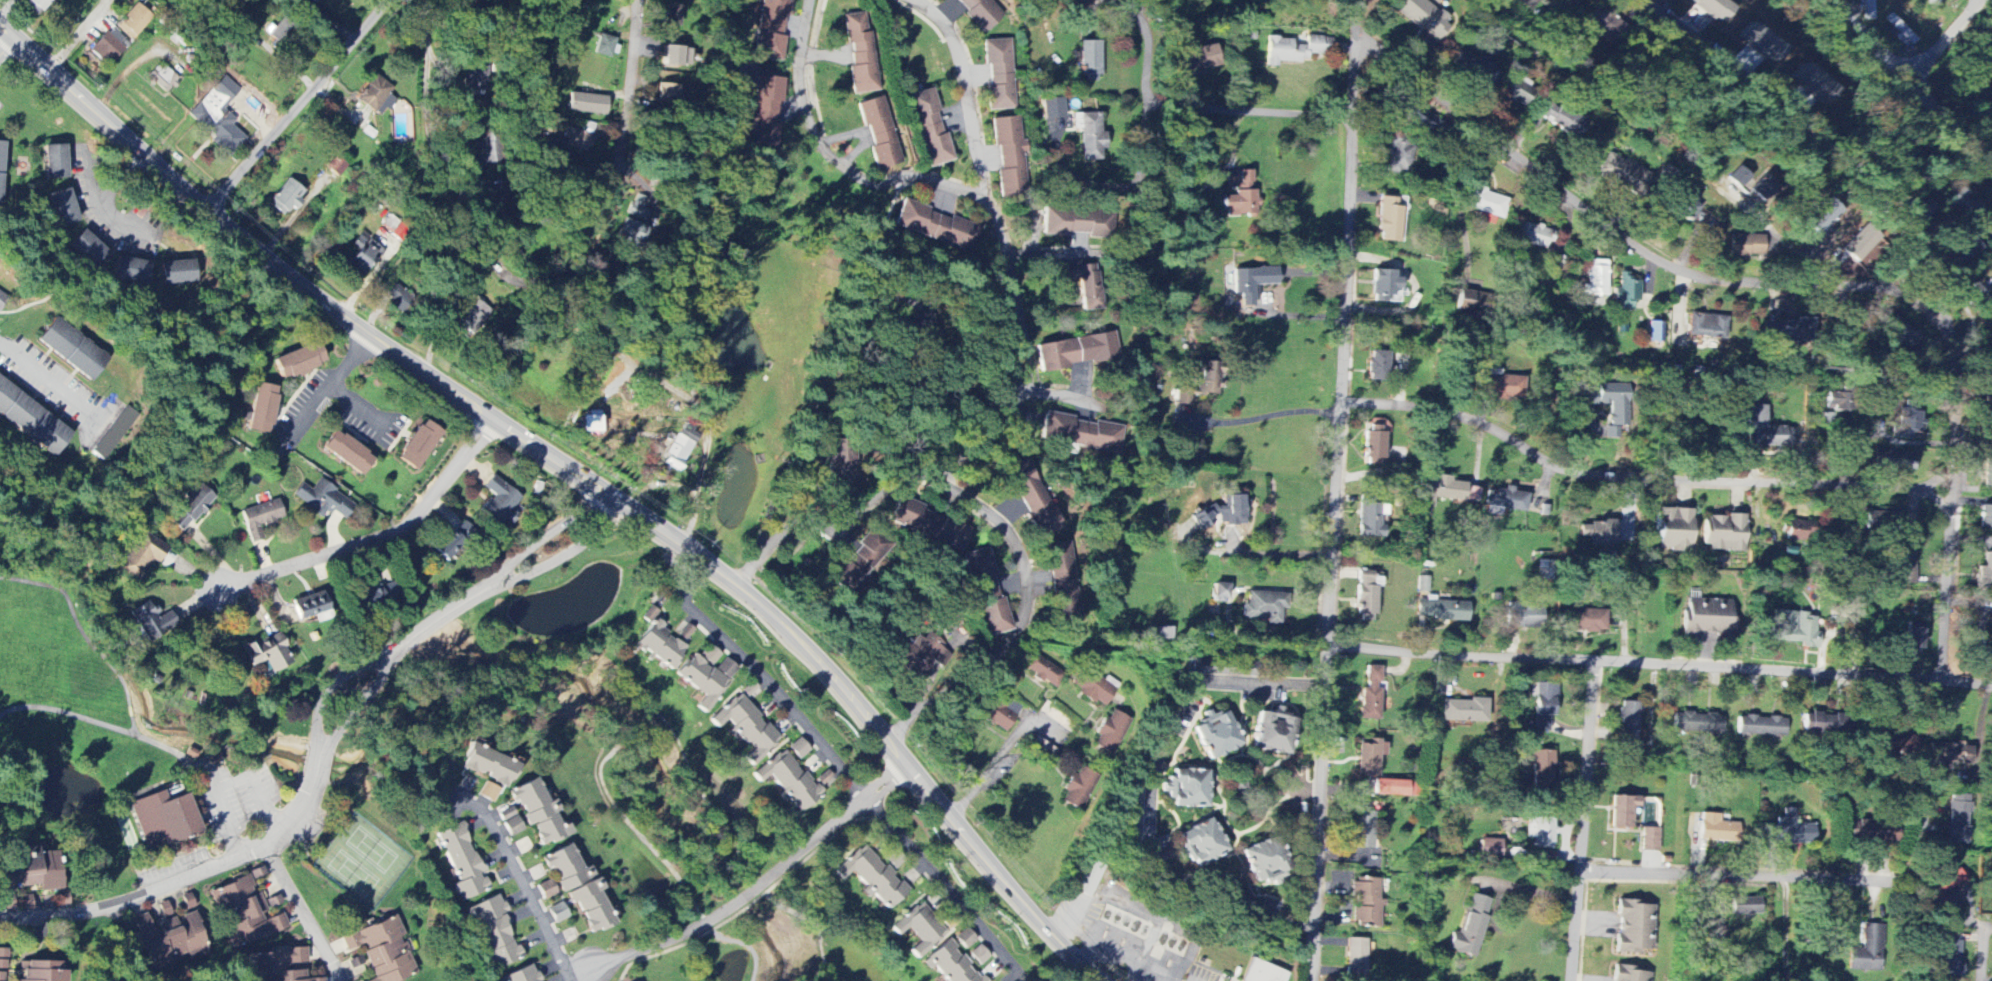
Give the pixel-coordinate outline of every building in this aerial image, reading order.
[(52,0),(27,0),(26,2),(42,14),(52,0)] [(754,57),(781,61),(785,37),(782,36),(785,17),(789,18),(791,0),(762,0),(754,57)] [(1003,18),(987,0),(952,0),(984,35),(1003,18)] [(1435,43),(1452,25),(1425,0),(1404,0),(1396,8),(1435,43)] [(1532,13),(1544,0),(1518,0),(1532,13)] [(1732,9),(1721,0),(1693,0),(1695,2),(1692,6),(1718,26),(1732,9)] [(152,18),(137,3),(115,26),(131,41),(152,18)] [(681,6),(666,5),(666,14),(660,14),(660,26),(680,27),(681,6)] [(1624,28),(1598,8),(1587,22),(1613,42),(1624,28)] [(853,95),(878,92),(869,13),(845,16),(851,66),(849,67),(853,95)] [(1774,64),(1784,46),(1746,25),(1736,43),(1774,64)] [(124,39),(111,27),(89,51),(106,67),(124,49),(119,44),(124,39)] [(615,39),(599,35),(594,55),(610,59),(615,39)] [(1266,67),(1278,68),(1278,62),(1308,63),(1308,54),(1331,55),(1332,38),(1307,37),(1306,47),(1293,46),(1293,40),(1268,38),(1266,67)] [(1011,40),(984,42),(985,67),(987,67),(989,111),(1015,110),(1011,40)] [(1100,43),(1082,42),(1081,82),(1100,83),(1100,43)] [(1219,67),(1216,46),(1174,53),(1177,73),(1219,67)] [(689,49),(663,48),(663,67),(689,68),(689,49)] [(1481,57),(1479,62),(1461,51),(1453,65),(1491,87),(1501,69),(1481,57)] [(463,66),(467,66),(467,55),(488,56),(486,88),(462,87),(463,66)] [(177,81),(158,64),(147,76),(165,94),(177,81)] [(1836,92),(1803,64),(1790,78),(1798,85),(1796,87),(1822,109),(1836,92)] [(358,96),(368,83),(367,82),(375,71),(394,86),(390,92),(398,98),(390,109),(386,106),(381,113),(358,96)] [(185,114),(224,155),(246,135),(222,109),(240,92),(225,77),(185,114)] [(751,146),(778,148),(779,124),(780,124),(783,79),(756,77),(751,146)] [(1504,96),(1524,109),(1534,93),(1514,80),(1504,96)] [(683,83),(658,83),(658,101),(683,101),(683,83)] [(927,168),(952,161),(938,113),(940,113),(933,89),(907,97),(927,168)] [(567,112),(604,117),(607,99),(570,93),(567,112)] [(857,104),(863,128),(866,127),(877,170),(902,164),(884,97),(857,104)] [(1042,99),(1043,120),(1064,119),(1064,99),(1042,99)] [(1551,101),(1540,118),(1575,140),(1586,123),(1551,101)] [(1081,130),(1082,162),(1104,161),(1102,113),(1073,115),(1073,130),(1081,130)] [(411,114),(394,115),(395,140),(413,139),(411,114)] [(1019,117),(993,120),(1001,198),(1028,195),(1023,154),(1029,153),(1027,141),(1022,141),(1019,117)] [(1408,175),(1415,141),(1392,136),(1385,171),(1408,175)] [(42,141),(43,179),(66,178),(65,141),(42,141)] [(1644,201),(1656,179),(1608,154),(1596,176),(1644,201)] [(1777,190),(1746,161),(1728,179),(1760,209),(1777,190)] [(1225,197),(1226,218),(1258,218),(1257,191),(1252,191),(1251,173),(1227,173),(1228,190),(1236,189),(1236,196),(1225,197)] [(281,217),(289,208),(293,211),(301,202),(298,198),(303,192),(287,179),(266,204),(281,217)] [(1502,219),(1508,198),(1472,187),(1465,209),(1502,219)] [(76,222),(69,189),(47,194),(54,226),(76,222)] [(1690,221),(1705,205),(1690,191),(1675,208),(1690,221)] [(626,217),(617,234),(625,237),(621,244),(636,252),(648,227),(643,224),(653,202),(636,194),(626,217)] [(1402,242),(1404,197),(1379,197),(1378,232),(1381,232),(1381,242),(1402,242)] [(1844,210),(1830,197),(1805,223),(1819,237),(1844,210)] [(894,226),(973,254),(982,229),(902,202),(894,226)] [(1043,235),(1089,237),(1089,239),(1110,240),(1111,213),(1044,210),(1043,235)] [(1544,249),(1546,241),(1551,243),(1555,232),(1519,221),(1513,240),(1544,249)] [(1882,236),(1867,222),(1841,250),(1856,264),(1882,236)] [(90,268),(106,252),(82,229),(67,245),(90,268)] [(1764,256),(1765,236),(1732,234),(1731,255),(1764,256)] [(383,247),(356,237),(353,247),(354,248),(347,267),(364,274),(367,266),(374,269),(383,247)] [(112,279),(145,283),(147,261),(114,257),(112,279)] [(1580,296),(1606,296),(1607,261),(1588,260),(1587,285),(1581,285),(1580,296)] [(159,262),(160,285),(194,283),(193,261),(159,262)] [(1101,310),(1098,264),(1065,266),(1066,281),(1080,280),(1082,311),(1101,310)] [(1235,294),(1242,294),(1242,307),(1257,306),(1256,285),(1277,285),(1277,268),(1234,269),(1235,294)] [(1633,310),(1633,301),(1640,301),(1640,279),(1629,279),(1629,272),(1620,272),(1619,289),(1613,288),(1613,302),(1618,303),(1618,309),(1633,310)] [(1486,296),(1461,291),(1457,311),(1466,313),(1465,318),(1481,322),(1486,296)] [(458,326),(470,336),(491,311),(479,300),(458,326)] [(1687,337),(1725,341),(1727,317),(1690,313),(1687,337)] [(35,341),(91,383),(108,360),(52,318),(35,341)] [(1663,322),(1649,322),(1648,342),(1663,343),(1663,322)] [(1765,322),(1764,342),(1806,343),(1806,323),(1765,322)] [(1039,370),(1119,360),(1115,333),(1036,344),(1039,370)] [(272,359),(280,381),(324,364),(316,342),(272,359)] [(1368,381),(1387,382),(1389,352),(1370,351),(1368,381)] [(1218,396),(1220,362),(1196,361),(1195,386),(1185,386),(1184,406),(1191,406),(1192,394),(1218,396)] [(1479,399),(1521,400),(1522,378),(1480,376),(1479,399)] [(0,380),(0,418),(53,456),(71,431),(0,380)] [(268,434),(277,388),(255,383),(246,430),(268,434)] [(1597,384),(1597,392),(1586,392),(1586,405),(1608,405),(1609,427),(1630,426),(1630,384),(1597,384)] [(1826,394),(1827,413),(1849,411),(1849,392),(1826,394)] [(1765,406),(1747,406),(1747,447),(1791,446),(1791,427),(1766,427),(1765,406)] [(1899,437),(1899,432),(1923,431),(1921,407),(1895,408),(1897,437),(1899,437)] [(582,432),(602,432),(602,413),(582,413),(582,432)] [(1041,442),(1120,452),(1124,426),(1045,415),(1041,442)] [(414,472),(440,432),(422,420),(395,460),(414,472)] [(1364,465),(1384,466),(1386,420),(1366,420),(1364,465)] [(361,475),(373,456),(332,431),(320,450),(361,475)] [(680,472),(693,444),(676,436),(663,464),(680,472)] [(1875,469),(1915,470),(1916,453),(1876,451),(1875,469)] [(1038,540),(1063,527),(1027,456),(1002,469),(1038,540)] [(1481,486),(1451,483),(1451,477),(1438,476),(1438,469),(1427,468),(1423,507),(1434,508),(1435,498),(1479,503),(1481,486)] [(498,526),(520,498),(492,476),(482,488),(492,495),(479,511),(498,526)] [(292,496),(322,518),(328,510),(344,522),(356,506),(319,479),(311,490),(301,484),(292,496)] [(215,499),(199,483),(184,498),(187,501),(169,520),(182,533),(215,499)] [(1525,512),(1528,495),(1512,492),(1488,488),(1485,506),(1525,512)] [(1247,524),(1245,492),(1228,493),(1228,508),(1194,509),(1194,527),(1247,524)] [(887,524),(962,552),(971,526),(896,498),(887,524)] [(1360,538),(1382,537),(1381,499),(1359,500),(1360,538)] [(240,511),(250,544),(264,540),(260,527),(284,520),(278,500),(240,511)] [(1991,529),(1991,503),(1982,503),(1981,528),(1991,529)] [(1501,516),(1502,508),(1487,507),(1486,515),(1501,516)] [(1657,551),(1691,552),(1692,509),(1658,508),(1657,551)] [(1899,512),(1866,513),(1866,534),(1899,533),(1899,512)] [(1746,517),(1704,516),(1703,551),(1745,552),(1746,517)] [(1590,545),(1616,546),(1616,523),(1580,522),(1580,537),(1590,537),(1590,545)] [(1815,523),(1787,522),(1786,542),(1814,542),(1815,523)] [(168,549),(142,531),(116,569),(137,583),(152,561),(157,564),(168,549)] [(847,594),(886,553),(868,536),(829,578),(847,594)] [(1080,621),(1071,542),(1045,545),(1053,624),(1080,621)] [(1012,630),(1004,598),(1001,599),(988,548),(964,555),(977,606),(985,637),(1012,630)] [(1895,554),(1896,585),(1916,585),(1915,553),(1895,554)] [(1986,553),(1985,567),(1979,567),(1977,588),(1991,589),(1991,554),(1986,553)] [(1376,587),(1381,587),(1382,578),(1373,578),(1373,572),(1359,572),(1357,622),(1375,622),(1376,587)] [(1228,584),(1212,584),(1212,602),(1228,602),(1228,584)] [(291,603),(297,621),(328,611),(323,593),(291,603)] [(1286,595),(1248,594),(1247,604),(1242,604),(1242,620),(1266,620),(1266,625),(1279,625),(1280,609),(1285,609),(1286,595)] [(1682,636),(1736,637),(1737,601),(1688,599),(1687,617),(1683,616),(1682,636)] [(178,626),(170,611),(159,617),(150,601),(130,612),(148,643),(178,626)] [(1467,621),(1468,603),(1417,601),(1416,619),(1467,621)] [(1543,607),(1508,605),(1507,628),(1542,630),(1543,607)] [(1572,631),(1605,633),(1606,609),(1573,608),(1572,631)] [(958,620),(948,611),(935,626),(944,635),(958,620)] [(1771,642),(1803,643),(1803,648),(1816,649),(1817,614),(1772,612),(1771,642)] [(636,645),(672,670),(688,648),(652,622),(636,645)] [(1906,655),(1922,656),(1923,623),(1907,622),(1906,655)] [(1172,640),(1172,628),(1155,628),(1155,640),(1172,640)] [(944,640),(927,630),(917,647),(906,641),(894,662),(923,678),(944,640)] [(249,668),(266,661),(271,673),(292,664),(279,633),(241,648),(249,668)] [(700,657),(711,667),(721,656),(711,646),(700,657)] [(1064,676),(1034,653),(1023,667),(1053,691),(1064,676)] [(705,714),(739,669),(724,659),(715,671),(692,654),(676,676),(704,696),(696,707),(705,714)] [(1381,667),(1367,667),(1366,689),(1361,689),(1360,720),(1380,721),(1381,683),(1381,667)] [(1072,688),(1103,709),(1116,690),(1086,669),(1072,688)] [(1550,716),(1556,716),(1556,686),(1536,685),(1535,732),(1550,732),(1550,716)] [(709,721),(717,729),(726,721),(732,727),(729,730),(751,753),(744,759),(752,767),(781,740),(737,694),(709,721)] [(992,708),(985,705),(978,718),(1006,733),(1020,707),(999,696),(992,708)] [(1442,721),(1487,723),(1487,701),(1442,699),(1442,721)] [(1637,751),(1638,702),(1621,702),(1620,751),(1637,751)] [(1092,746),(1113,757),(1131,720),(1110,709),(1092,746)] [(1208,761),(1243,746),(1228,712),(1213,718),(1209,711),(1203,713),(1206,721),(1193,726),(1208,761)] [(1723,733),(1724,718),(1715,718),(1715,711),(1706,711),(1706,714),(1674,713),(1674,732),(1723,733)] [(1252,749),(1289,756),(1296,718),(1259,712),(1252,749)] [(1802,714),(1802,734),(1846,734),(1846,713),(1802,714)] [(1737,736),(1786,737),(1786,718),(1737,717),(1737,736)] [(1918,753),(1919,734),(1878,733),(1877,752),(1918,753)] [(788,748),(799,760),(810,751),(800,738),(788,748)] [(1357,778),(1378,778),(1378,757),(1386,757),(1387,741),(1368,741),(1368,745),(1358,745),(1357,778)] [(460,769),(509,788),(518,763),(470,745),(460,769)] [(1942,764),(1942,774),(1954,774),(1954,763),(1973,763),(1974,747),(1932,746),(1931,764),(1942,764)] [(799,814),(821,797),(786,749),(752,774),(759,784),(770,776),(781,792),(777,795),(783,804),(789,800),(799,814)] [(1532,787),(1556,787),(1555,752),(1527,752),(1527,766),(1532,766),(1532,787)] [(1098,777),(1076,767),(1060,802),(1082,812),(1098,777)] [(1208,808),(1208,771),(1173,770),(1173,778),(1165,778),(1164,798),(1173,798),(1173,808),(1208,808)] [(510,790),(527,828),(532,826),(542,848),(572,835),(567,824),(561,827),(555,813),(559,811),(555,800),(548,803),(537,779),(510,790)] [(1375,795),(1407,796),(1408,782),(1375,780),(1375,795)] [(499,790),(484,782),(477,797),(492,804),(499,790)] [(1127,791),(1125,840),(1139,841),(1141,791),(1127,791)] [(186,795),(165,802),(162,792),(129,803),(146,852),(200,833),(186,795)] [(1639,798),(1611,797),(1610,829),(1632,830),(1632,808),(1639,808),(1639,798)] [(1968,845),(1970,801),(1950,800),(1948,844),(1968,845)] [(510,838),(523,831),(510,807),(497,814),(510,838)] [(1795,826),(1795,809),(1784,809),(1784,818),(1777,818),(1777,827),(1764,827),(1764,844),(1817,844),(1817,826),(1795,826)] [(1373,849),(1374,813),(1353,812),(1352,849),(1373,849)] [(1700,841),(1739,843),(1740,824),(1719,823),(1719,814),(1701,814),(1700,841)] [(1554,819),(1528,818),(1527,839),(1535,839),(1534,849),(1553,849),(1554,819)] [(1196,867),(1227,854),(1212,819),(1178,834),(1189,861),(1192,859),(1196,867)] [(1851,822),(1849,842),(1897,845),(1899,825),(1851,822)] [(436,834),(456,883),(452,885),(459,902),(489,889),(483,875),(482,875),(461,824),(436,834)] [(1659,829),(1642,829),(1641,852),(1659,852),(1659,829)] [(1241,851),(1256,887),(1288,875),(1274,838),(1241,851)] [(1501,859),(1502,840),(1481,840),(1481,858),(1501,859)] [(541,859),(547,871),(551,869),(562,892),(593,877),(589,867),(582,870),(570,845),(541,859)] [(887,911),(908,892),(865,845),(834,873),(842,881),(852,872),(869,891),(887,911)] [(22,887),(22,890),(56,887),(52,848),(19,851),(18,846),(0,847),(0,889),(22,887)] [(1967,898),(1961,888),(1968,883),(1960,870),(1935,885),(1940,893),(1933,897),(1943,913),(1967,898)] [(210,891),(231,949),(287,929),(282,915),(267,920),(258,894),(255,895),(249,878),(210,891)] [(600,892),(604,890),(600,879),(566,894),(571,905),(576,903),(591,936),(614,925),(600,892)] [(536,886),(543,901),(556,896),(550,880),(536,886)] [(1380,881),(1352,880),(1351,897),(1358,897),(1358,908),(1354,908),(1354,928),(1379,928),(1380,881)] [(1447,951),(1475,959),(1491,900),(1472,895),(1461,934),(1452,932),(1447,951)] [(467,909),(492,971),(521,960),(502,914),(505,912),(499,896),(467,909)] [(1732,916),(1762,915),(1762,898),(1732,899),(1732,916)] [(1616,954),(1652,955),(1654,903),(1619,901),(1616,954)] [(948,935),(921,902),(890,928),(897,937),(907,929),(919,943),(909,952),(917,960),(948,935)] [(548,910),(554,925),(568,918),(561,904),(548,910)] [(211,953),(197,912),(175,920),(174,918),(152,926),(148,914),(133,919),(153,974),(211,953)] [(345,953),(363,947),(374,979),(370,980),(407,980),(417,978),(395,917),(340,937),(345,953)] [(1849,971),(1883,973),(1885,927),(1863,926),(1862,948),(1850,947),(1849,971)] [(977,941),(967,928),(955,938),(965,951),(977,941)] [(1939,976),(1963,977),(1964,966),(1960,966),(1962,934),(1941,933),(1939,976)] [(1366,940),(1347,939),(1346,979),(1365,979),(1366,940)] [(949,940),(921,962),(928,971),(933,967),(945,980),(982,980),(949,940)] [(990,957),(979,945),(969,955),(979,967),(990,957)] [(249,978),(268,977),(268,980),(324,980),(324,979),(307,980),(307,971),(289,972),(288,965),(307,964),(306,950),(248,954),(249,978)] [(1288,973),(1251,959),(1243,980),(1285,980),(1288,973)] [(24,962),(24,980),(65,980),(65,963),(24,962)] [(503,980),(538,980),(533,966),(501,978),(503,980)] [(1650,974),(1628,972),(1628,967),(1614,966),(1613,980),(1649,980),(1650,974)]
